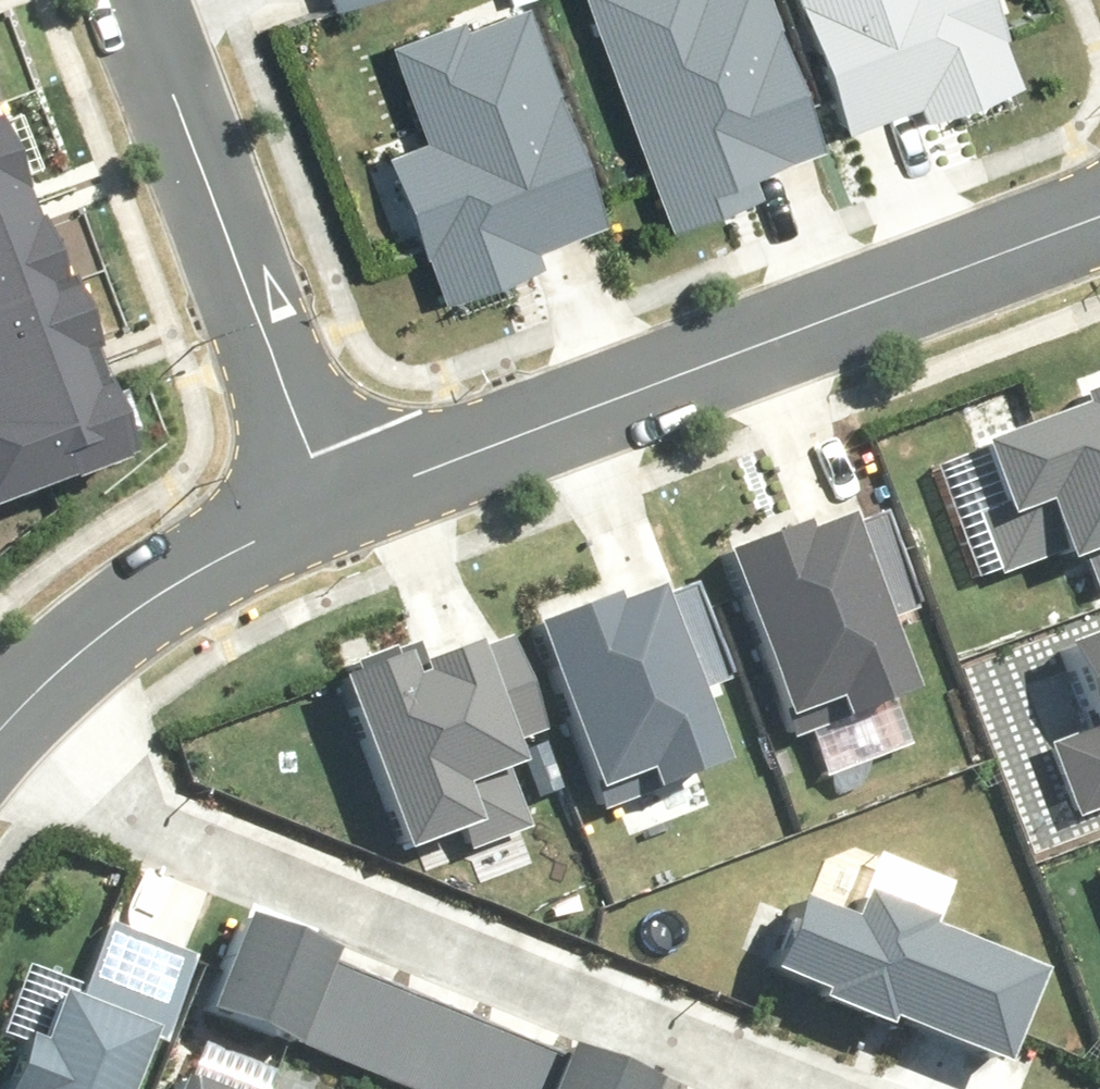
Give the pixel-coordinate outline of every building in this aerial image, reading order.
[(378,151),(431,298),(537,260),(531,242),(605,215),(527,0),(481,0),(382,36),(418,136),(378,151)] [(666,222),(752,187),(744,170),(830,135),(775,0),(574,0),(666,222)] [(1001,0),(798,0),(842,121),(916,95),(923,113),(1028,75),(1001,0)] [(26,202),(0,132),(0,211),(26,202)] [(0,211),(0,303),(56,282),(26,202),(0,211)] [(0,303),(0,394),(86,362),(56,282),(0,303)] [(0,394),(0,485),(116,442),(86,362),(0,394)] [(974,430),(995,492),(972,499),(993,563),(1049,544),(1052,553),(1077,545),(1088,579),(1099,576),(1099,388),(974,430)] [(794,521),(717,553),(783,711),(832,691),(839,708),(900,683),(870,614),(908,598),(872,513),(845,524),(840,512),(798,529),(794,521)] [(605,586),(528,618),(594,776),(643,755),(650,773),(711,748),(681,679),(719,663),(683,578),(656,589),(651,577),(609,594),(605,586)] [(1050,735),(1077,809),(1099,801),(1099,629),(1054,646),(1083,723),(1050,735)] [(339,661),(396,832),(458,812),(466,835),(529,814),(511,758),(520,755),(512,731),(547,719),(517,632),(483,643),(479,631),(407,655),(402,640),(339,661)] [(793,889),(765,962),(809,979),(804,991),(877,1020),(881,1010),(997,1056),(1034,963),(922,919),(925,911),(856,884),(845,910),(793,889)] [(141,1027),(162,1035),(198,941),(97,903),(65,986),(53,982),(33,1036),(19,1031),(0,1082),(0,1088),(118,1088),(141,1027)] [(236,907),(198,1001),(288,1036),(291,1027),(320,953),(325,942),(236,907)] [(320,953),(291,1027),(367,1056),(396,982),(320,953)] [(480,1015),(396,982),(367,1056),(451,1088),(480,1015)] [(480,1015),(451,1088),(541,1088),(558,1046),(480,1015)] [(558,1046),(541,1088),(643,1088),(650,1071),(561,1037),(558,1046)] [(166,1088),(199,1088),(170,1077),(166,1088)]
